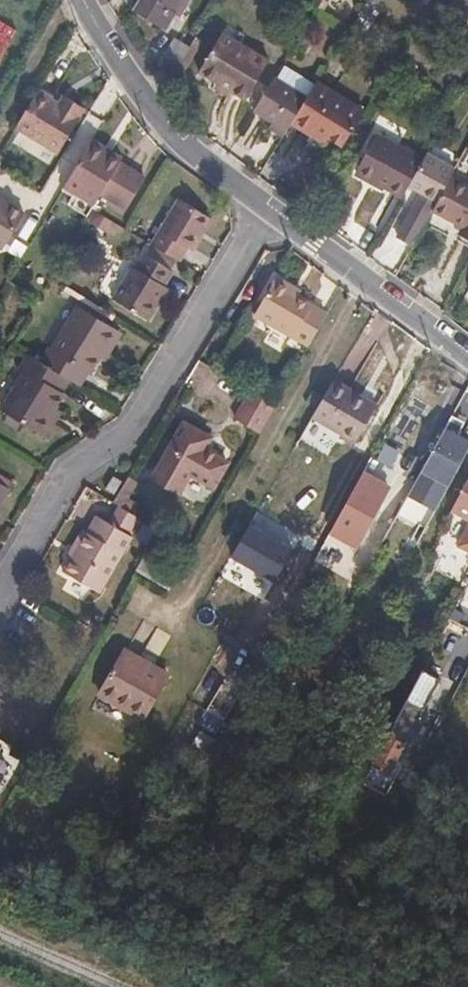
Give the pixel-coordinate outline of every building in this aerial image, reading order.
[(191,0),(136,0),(132,7),(166,28),(175,11),(181,15),(191,0)] [(383,0),(364,0),(357,12),(354,17),(368,25),(383,0)] [(448,7),(467,18),(467,0),(452,0),(448,7)] [(171,75),(189,45),(195,36),(180,27),(157,66),(171,75)] [(235,46),(218,36),(213,42),(231,53),(235,46)] [(242,104),(265,64),(235,46),(231,53),(213,42),(193,74),(213,87),(218,79),(232,87),(227,94),(242,104)] [(283,66),(274,81),(303,99),(312,84),(283,66)] [(227,94),(232,87),(218,79),(213,87),(210,92),(223,100),(227,94)] [(286,125),(303,99),(274,81),(271,79),(262,94),(250,113),(282,133),(286,125)] [(337,148),(359,113),(346,105),(312,84),(303,99),(286,125),(306,137),(311,131),(324,140),(337,148)] [(59,150),(81,114),(79,112),(84,103),(70,95),(64,104),(57,99),(39,87),(17,124),(59,150)] [(70,95),(63,90),(57,99),(64,104),(70,95)] [(324,140),(311,131),(306,137),(321,146),(324,140)] [(407,189),(421,164),(373,137),(352,175),(400,201),(402,198),(407,189)] [(99,196),(119,163),(121,160),(108,152),(106,155),(89,145),(63,188),(93,207),(99,196)] [(446,182),(451,174),(423,159),(421,164),(407,189),(419,196),(394,240),(410,249),(414,242),(429,215),(446,182)] [(144,178),(119,163),(99,196),(124,212),(144,178)] [(446,182),(429,215),(459,232),(455,238),(467,245),(467,194),(446,182)] [(23,212),(0,198),(0,249),(23,212)] [(190,253),(209,221),(176,202),(151,245),(178,261),(185,250),(190,253)] [(166,289),(162,286),(171,271),(144,255),(135,271),(132,270),(114,303),(147,321),(166,289)] [(285,305),(289,298),(271,288),(249,325),(268,335),(285,305)] [(291,308),(295,301),(289,298),(285,305),(291,308)] [(302,355),(318,324),(291,308),(285,305),(268,335),(302,355)] [(115,349),(125,332),(82,307),(56,351),(54,349),(45,364),(71,380),(82,386),(91,370),(94,373),(104,357),(110,346),(115,349)] [(108,359),(115,349),(110,346),(104,357),(108,359)] [(63,395),(71,380),(45,364),(31,356),(22,372),(27,375),(5,413),(39,433),(51,439),(59,424),(53,420),(59,410),(66,397),(63,395)] [(359,434),(380,397),(337,372),(316,409),(359,434)] [(272,409),(249,395),(240,410),(264,424),(272,409)] [(59,424),(65,414),(59,410),(53,420),(59,424)] [(261,429),(264,424),(240,410),(234,422),(257,436),(261,429)] [(467,440),(467,429),(444,416),(422,458),(450,473),(467,440)] [(193,472),(209,441),(185,426),(171,451),(157,474),(159,475),(183,489),(193,472)] [(214,490),(228,466),(206,454),(212,442),(209,441),(193,472),(183,489),(185,489),(192,477),(214,490)] [(467,489),(467,470),(452,499),(460,504),(467,489)] [(326,535),(352,549),(386,487),(359,472),(326,535)] [(172,508),(183,489),(159,475),(148,494),(172,508)] [(115,500),(123,486),(114,481),(106,495),(115,500)] [(11,493),(0,487),(0,511),(11,493)] [(174,509),(185,489),(183,489),(172,508),(174,509)] [(134,537),(141,524),(122,512),(114,525),(134,537)] [(458,535),(467,540),(467,516),(458,535)] [(81,554),(97,526),(91,523),(75,551),(81,554)] [(109,587),(133,547),(130,545),(134,537),(114,525),(110,533),(97,526),(81,554),(73,568),(109,587)] [(292,549),(249,525),(231,557),(274,582),(292,549)] [(147,705),(172,661),(126,638),(102,682),(147,705)] [(389,764),(418,711),(440,669),(423,658),(409,685),(382,735),(373,754),(389,764)]
